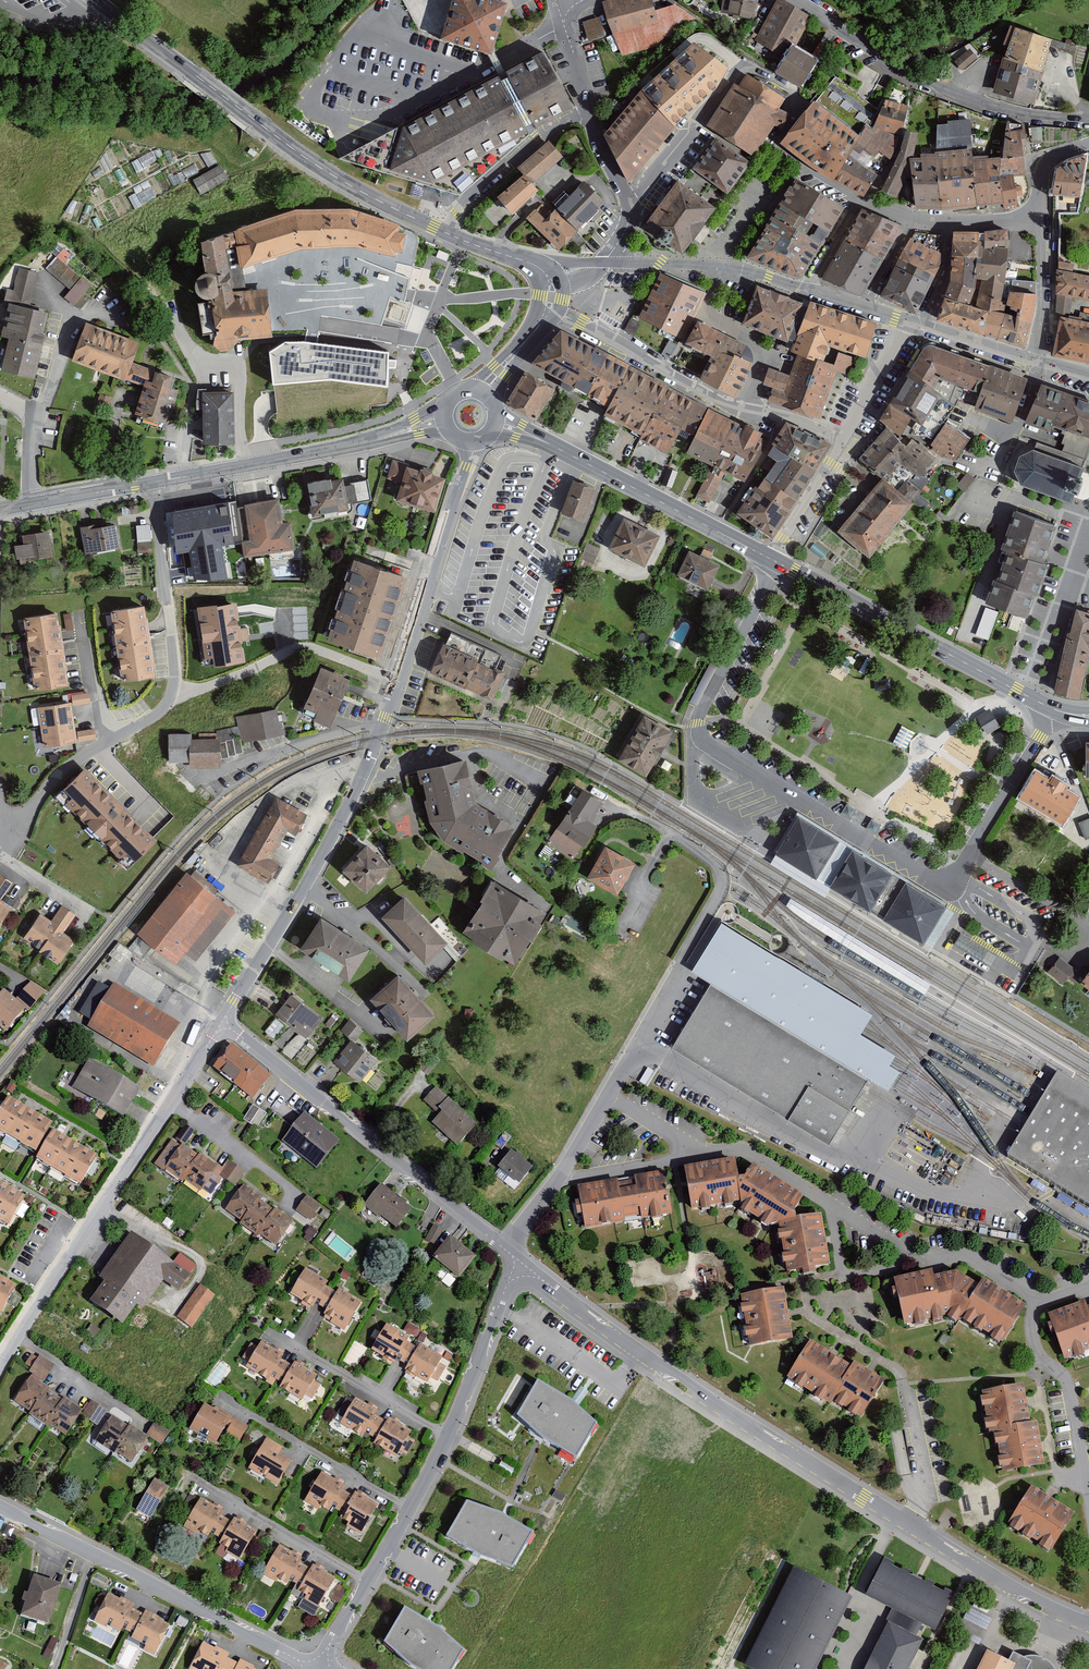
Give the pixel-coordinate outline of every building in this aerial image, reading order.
[(403,1),(411,17),(415,26),(419,32),(486,52),(491,54),(491,53),(493,47),(503,15),(503,13),(506,4),(494,0),(402,0),(403,1)] [(674,5),(655,10),(652,0),(608,0),(603,1),(618,51),(665,39),(664,33),(680,29),(678,24),(695,19),(674,5)] [(720,13),(755,20),(759,0),(723,0),(720,13)] [(782,0),(779,0),(756,41),(784,57),(786,54),(793,43),(794,44),(807,22),(805,20),(808,16),(782,0)] [(601,16),(584,19),(588,39),(605,36),(601,16)] [(1009,46),(1016,27),(1010,25),(1003,44),(1009,46)] [(1051,39),(1016,27),(1009,46),(1005,58),(1004,59),(994,93),(1032,104),(1041,72),(1051,39)] [(641,90),(676,127),(716,88),(729,68),(694,42),(641,90)] [(794,44),(793,43),(786,54),(784,57),(775,72),(801,88),(818,62),(820,60),(812,55),(794,44)] [(977,57),(970,49),(955,62),(962,70),(964,69),(977,57)] [(536,128),(573,108),(542,52),(506,72),(509,77),(505,79),(501,81),(498,76),(400,127),(355,150),(351,153),(343,157),(341,158),(339,159),(426,185),(442,189),(456,194),(460,195),(529,134),(526,127),(529,125),(533,123),(536,128)] [(735,85),(708,126),(752,156),(762,141),(774,123),(783,127),(789,115),(776,110),(783,99),(747,75),(739,87),(735,85)] [(641,90),(608,129),(632,177),(676,127),(641,90)] [(785,140),(835,180),(850,154),(866,125),(812,98),(785,140)] [(850,154),(866,168),(881,149),(891,157),(902,129),(907,106),(902,105),(885,99),(872,130),(866,125),(850,154)] [(936,156),(941,207),(977,204),(972,156),(970,120),(948,121),(948,124),(937,125),(936,145),(936,156)] [(1003,158),(1000,158),(999,176),(1003,203),(1004,206),(1018,204),(1017,196),(1023,195),(1021,185),(1015,186),(1013,175),(1025,174),(1022,139),(1026,138),(1025,124),(1007,123),(1005,132),(1003,158)] [(897,198),(911,160),(917,133),(907,132),(905,132),(900,151),(881,190),(897,198)] [(727,192),(748,163),(716,140),(695,169),(727,192)] [(519,169),(524,175),(526,174),(533,184),(564,157),(557,149),(550,141),(519,169)] [(211,152),(200,154),(208,167),(217,162),(211,152)] [(850,154),(835,180),(864,195),(877,175),(866,168),(850,154)] [(1084,172),(1088,154),(1070,160),(1056,169),(1052,194),(1054,195),(1080,197),(1082,184),(1084,172)] [(972,156),(977,204),(1003,203),(999,176),(1000,158),(988,159),(988,155),(972,156)] [(916,206),(941,207),(936,156),(921,156),(921,158),(921,160),(911,160),(916,206)] [(219,164),(192,179),(200,193),(227,178),(219,164)] [(524,175),(498,197),(513,215),(538,190),(533,184),(526,174),(524,175)] [(805,275),(825,239),(809,230),(815,218),(832,227),(844,208),(832,201),(800,181),(796,179),(776,209),(748,254),(805,275)] [(606,202),(585,182),(558,210),(578,230),(606,202)] [(678,183),(647,226),(660,235),(665,239),(670,242),(683,252),(699,231),(703,225),(714,210),(678,183)] [(578,230),(558,210),(553,214),(543,204),(528,219),(559,250),(571,238),(576,232),(578,230)] [(201,242),(205,276),(202,277),(200,278),(197,281),(195,284),(194,287),(194,289),(195,293),(197,297),(198,299),(200,300),(204,302),(209,302),(198,304),(203,335),(219,333),(219,335),(218,336),(216,338),(215,340),(215,342),(215,345),(216,347),(218,349),(220,350),(223,351),(225,351),(228,350),(230,348),(236,342),(236,339),(272,336),(272,335),(272,331),(271,322),(267,290),(247,291),(245,282),(242,268),(248,266),(300,249),(357,248),(394,256),(395,250),(402,251),(405,235),(398,234),(400,226),(350,210),(296,211),(235,231),(201,242)] [(902,225),(864,210),(823,279),(844,288),(861,295),(887,251),(902,225)] [(1009,240),(1007,230),(984,233),(954,232),(953,265),(944,297),(969,304),(975,286),(976,278),(981,277),(977,307),(989,311),(982,332),(1024,343),(1033,312),(1036,294),(1035,283),(1035,281),(1034,281),(1016,280),(1005,279),(1006,266),(1007,254),(1009,240)] [(927,234),(914,231),(882,295),(916,312),(940,261),(940,234),(927,234)] [(583,245),(587,243),(576,232),(571,238),(580,248),(583,245)] [(64,249),(57,257),(64,263),(71,254),(64,249)] [(439,250),(436,257),(447,261),(450,254),(439,250)] [(64,263),(57,257),(47,269),(71,289),(66,296),(81,309),(90,297),(85,293),(91,286),(64,263)] [(1074,264),(1060,261),(1060,271),(1072,273),(1074,264)] [(30,304),(38,273),(19,268),(14,290),(7,289),(3,307),(9,308),(10,305),(38,312),(39,307),(30,304)] [(1088,300),(1088,277),(1072,273),(1060,271),(1059,270),(1057,293),(1073,297),(1088,300)] [(704,290),(661,273),(642,312),(639,318),(680,338),(704,290)] [(809,305),(757,286),(743,321),(796,341),(809,305)] [(1073,297),(1057,293),(1057,305),(1056,316),(1060,317),(1069,319),(1071,307),(1073,297)] [(982,332),(989,311),(977,307),(969,304),(944,297),(938,318),(982,332)] [(810,301),(809,305),(796,341),(793,351),(798,353),(823,361),(829,345),(865,357),(868,348),(874,329),(876,324),(810,301)] [(38,312),(10,305),(9,308),(2,336),(10,338),(2,370),(34,379),(35,374),(45,334),(42,333),(47,315),(38,312)] [(1069,319),(1060,317),(1053,353),(1088,360),(1088,323),(1069,319)] [(641,323),(631,318),(624,330),(634,337),(641,323)] [(121,377),(126,379),(132,363),(139,343),(86,324),(81,339),(73,360),(96,368),(101,370),(121,377)] [(726,337),(699,324),(687,350),(711,362),(715,364),(726,337)] [(285,343),(269,353),(271,368),(274,385),(329,381),(388,388),(388,369),(396,368),(397,360),(388,361),(388,353),(317,345),(318,339),(319,332),(308,330),(307,335),(306,338),(305,343),(285,343)] [(574,387),(594,348),(560,330),(557,334),(532,364),(574,387)] [(703,378),(702,381),(737,398),(751,368),(753,360),(752,354),(748,348),(726,337),(715,364),(711,362),(703,378)] [(677,345),(669,341),(661,354),(669,359),(677,345)] [(979,398),(990,368),(934,347),(929,347),(925,351),(910,375),(934,393),(939,382),(979,398)] [(607,354),(594,348),(574,387),(608,407),(630,366),(607,354)] [(834,365),(823,361),(798,353),(790,375),(768,367),(763,383),(773,386),(769,398),(820,416),(835,370),(847,374),(853,357),(838,352),(834,365)] [(126,379),(145,387),(147,381),(153,383),(156,372),(132,363),(126,379)] [(630,366),(608,407),(605,413),(604,415),(605,416),(641,435),(669,386),(630,366)] [(1013,420),(1027,381),(990,368),(979,398),(975,407),(985,410),(1000,416),(1013,420)] [(171,388),(174,378),(156,372),(153,383),(147,381),(145,387),(136,415),(166,425),(177,390),(171,388)] [(537,419),(555,389),(526,372),(508,402),(537,419)] [(910,375),(889,407),(912,423),(929,435),(952,406),(934,393),(910,375)] [(1085,460),(1086,460),(1088,451),(1088,401),(1041,384),(1027,422),(1065,435),(1062,444),(1065,445),(1062,451),(1085,460)] [(695,401),(669,386),(641,435),(640,439),(639,440),(667,454),(669,451),(678,434),(695,401)] [(234,445),(234,392),(230,392),(230,389),(198,389),(197,410),(203,410),(203,444),(234,445)] [(113,398),(100,393),(96,404),(108,409),(113,398)] [(708,408),(695,401),(678,434),(692,441),(708,408)] [(912,423),(889,407),(879,423),(901,438),(912,423)] [(741,424),(708,408),(692,441),(686,453),(698,459),(700,461),(703,462),(712,466),(721,471),(725,472),(743,482),(745,483),(767,439),(762,436),(763,434),(745,424),(742,430),(739,428),(741,424)] [(787,420),(736,513),(772,533),(824,441),(787,420)] [(965,435),(947,422),(931,445),(933,446),(931,450),(938,455),(942,458),(945,455),(954,461),(970,438),(965,435)] [(905,452),(883,434),(862,460),(884,477),(914,502),(920,495),(925,490),(919,485),(935,464),(911,444),(905,452)] [(1022,485),(1069,501),(1074,487),(1080,489),(1084,490),(1086,484),(1088,477),(1085,476),(1080,474),(1085,460),(1062,451),(1037,442),(1035,445),(1033,451),(1020,458),(1014,471),(1022,485)] [(406,468),(409,468),(410,465),(392,460),(387,479),(402,483),(406,468)] [(396,503),(433,514),(444,479),(426,473),(409,468),(406,468),(402,483),(396,503)] [(678,472),(668,468),(662,485),(672,488),(678,472)] [(709,503),(725,472),(721,471),(718,476),(709,471),(696,496),(709,503)] [(974,479),(967,473),(956,486),(964,492),(974,479)] [(869,557),(914,502),(884,477),(838,532),(869,557)] [(327,480),(307,483),(313,516),(348,510),(347,505),(371,500),(368,480),(328,487),(327,480)] [(596,490),(574,481),(561,514),(584,522),(596,490)] [(930,503),(920,495),(914,502),(925,510),(930,503)] [(278,501),(244,506),(250,541),(243,543),(245,557),(294,549),(294,543),(291,525),(286,526),(282,526),(278,501)] [(235,544),(228,503),(170,512),(177,553),(189,551),(194,580),(228,580),(222,546),(235,544)] [(137,505),(121,507),(122,515),(124,515),(138,514),(137,505)] [(946,516),(939,510),(934,517),(941,522),(943,520),(946,516)] [(1003,548),(1009,550),(1041,561),(1054,524),(1045,521),(1029,515),(1016,511),(1015,511),(1003,548)] [(660,536),(624,518),(609,548),(645,566),(660,536)] [(138,550),(152,550),(151,522),(137,523),(138,550)] [(119,548),(115,526),(97,529),(96,526),(88,527),(82,528),(87,555),(119,548)] [(50,542),(49,533),(24,537),(25,545),(21,546),(15,547),(17,560),(27,558),(27,560),(52,556),(50,542)] [(587,542),(585,550),(597,553),(599,545),(587,542)] [(1009,550),(997,582),(1032,594),(1038,596),(1049,564),(1041,561),(1009,550)] [(699,557),(689,552),(688,554),(678,576),(678,577),(690,582),(706,590),(708,591),(710,586),(712,582),(714,579),(720,567),(699,557)] [(345,645),(379,656),(405,578),(353,562),(328,640),(345,645)] [(1000,609),(1024,617),(1032,594),(997,582),(993,581),(985,604),(1000,609)] [(234,604),(197,610),(204,659),(213,658),(214,664),(214,667),(244,663),(240,641),(240,639),(238,625),(237,617),(236,612),(235,607),(234,604)] [(146,623),(143,607),(111,612),(122,679),(122,682),(153,677),(154,677),(147,634),(147,629),(146,623)] [(988,638),(996,611),(985,608),(977,634),(988,638)] [(1078,609),(1056,691),(1078,697),(1088,657),(1088,612),(1078,609)] [(58,632),(55,614),(25,618),(36,689),(67,685),(59,636),(58,632)] [(430,666),(463,681),(473,659),(448,648),(449,646),(441,642),(430,666)] [(495,696),(506,670),(497,666),(496,669),(473,659),(463,681),(495,696)] [(349,681),(322,670),(306,710),(316,714),(313,722),(330,729),(347,687),(349,681)] [(89,692),(72,695),(73,706),(90,703),(89,692)] [(75,742),(76,742),(70,704),(39,708),(42,727),(45,747),(75,742)] [(277,707),(238,716),(243,740),(286,732),(284,723),(280,724),(277,707)] [(979,719),(987,733),(999,726),(990,712),(979,719)] [(660,751),(670,733),(644,718),(621,759),(646,774),(660,751)] [(94,729),(77,732),(79,743),(96,740),(94,729)] [(221,739),(191,739),(191,761),(191,764),(220,764),(221,739)] [(57,755),(49,756),(50,764),(58,762),(57,755)] [(464,760),(417,771),(422,785),(424,784),(427,800),(425,801),(430,823),(444,842),(462,853),(463,851),(473,857),(482,863),(481,865),(488,870),(513,830),(474,806),(464,760)] [(1049,779),(1034,770),(1018,798),(1062,823),(1078,795),(1064,787),(1068,782),(1052,773),(1049,779)] [(132,820),(84,771),(65,790),(73,798),(66,804),(72,811),(121,860),(127,854),(135,862),(155,843),(151,840),(132,820)] [(557,830),(584,848),(597,829),(589,824),(602,803),(582,791),(557,830)] [(268,882),(278,864),(271,860),(287,832),(295,837),(307,816),(303,814),(292,807),(281,801),(277,799),(238,865),(268,882)] [(847,804),(842,813),(844,814),(850,818),(852,815),(856,810),(847,804)] [(1088,835),(1088,816),(1079,820),(1085,836),(1088,835)] [(839,843),(798,818),(776,853),(817,878),(825,883),(830,886),(871,911),(884,919),(923,943),(945,907),(906,883),(893,875),(853,851),(846,847),(842,845),(839,843)] [(872,819),(866,828),(876,833),(881,825),(872,819)] [(390,868),(367,846),(343,872),(352,880),(367,894),(375,885),(376,884),(379,884),(383,880),(382,876),(386,873),(390,868)] [(633,866),(605,850),(589,878),(616,894),(633,866)] [(824,897),(830,886),(825,883),(817,878),(776,853),(770,864),(824,897)] [(235,913),(186,874),(138,935),(175,964),(182,955),(194,965),(235,913)] [(12,907),(1,900),(12,883),(0,875),(0,924),(12,907)] [(528,904),(494,883),(464,933),(515,964),(519,958),(546,915),(528,904)] [(17,901),(14,899),(10,905),(16,909),(20,903),(17,901)] [(447,945),(404,899),(395,908),(382,920),(424,965),(447,945)] [(57,964),(72,942),(61,934),(74,916),(62,907),(51,922),(41,915),(25,938),(41,949),(39,952),(57,964)] [(945,907),(923,943),(933,949),(954,913),(945,907)] [(369,950),(321,919),(320,921),(301,950),(306,954),(325,966),(345,979),(349,982),(369,950)] [(691,973),(710,984),(867,1079),(888,1091),(899,1072),(890,1066),(896,1056),(861,1035),(872,1015),(721,924),(691,973)] [(960,931),(954,942),(992,963),(998,953),(960,931)] [(1080,972),(1056,953),(1043,970),(1061,985),(1068,977),(1073,981),(1080,972)] [(1080,980),(1088,987),(1088,968),(1080,980)] [(436,1018),(398,977),(371,1001),(389,1021),(408,1043),(436,1018)] [(45,992),(32,980),(28,984),(15,999),(24,1007),(29,1010),(45,992)] [(92,1019),(88,1026),(154,1066),(172,1037),(181,1022),(114,981),(109,989),(100,983),(82,1013),(92,1019)] [(867,1079),(710,984),(672,1049),(672,1050),(711,1073),(751,1096),(791,1119),(828,1142),(830,1142),(863,1086),(867,1079)] [(24,1007),(15,999),(4,989),(0,994),(0,1026),(5,1030),(24,1007)] [(307,1039),(322,1019),(291,995),(276,1014),(296,1030),(307,1039)] [(325,1024),(330,1028),(336,1021),(331,1017),(325,1024)] [(341,1030),(354,1041),(363,1029),(350,1019),(341,1030)] [(376,1062),(350,1041),(333,1062),(359,1083),(376,1062)] [(272,1074),(232,1043),(214,1066),(236,1084),(253,1097),(272,1074)] [(80,1076),(74,1086),(94,1098),(124,1116),(129,1107),(132,1102),(137,1093),(140,1088),(136,1085),(91,1058),(80,1076)] [(1059,1073),(1053,1083),(1041,1102),(1033,1115),(1025,1128),(1008,1155),(1088,1205),(1088,1091),(1059,1073)] [(11,1081),(6,1089),(9,1091),(12,1093),(17,1085),(11,1081)] [(448,1095),(435,1083),(429,1091),(423,1097),(436,1109),(438,1106),(448,1095)] [(475,1120),(448,1095),(438,1106),(443,1110),(433,1120),(456,1141),(475,1120)] [(6,1130),(21,1104),(18,1102),(8,1096),(0,1109),(0,1127),(6,1130)] [(20,1139),(36,1112),(28,1108),(21,1104),(6,1130),(20,1139)] [(256,1107),(253,1105),(244,1119),(250,1123),(257,1127),(266,1113),(263,1111),(256,1107)] [(36,1148),(51,1122),(42,1116),(36,1112),(20,1139),(36,1148)] [(340,1139),(304,1112),(297,1121),(293,1127),(282,1140),(317,1167),(340,1139)] [(182,1178),(198,1154),(184,1145),(195,1130),(186,1123),(175,1139),(172,1138),(153,1164),(163,1171),(166,1168),(181,1179),(182,1178)] [(63,1136),(53,1130),(38,1155),(51,1164),(67,1138),(63,1136)] [(917,1132),(904,1149),(922,1162),(927,1155),(928,1156),(936,1146),(917,1132)] [(67,1173),(82,1147),(77,1144),(67,1138),(51,1164),(67,1173)] [(82,1181),(97,1156),(87,1150),(82,1147),(67,1173),(82,1181)] [(534,1163),(513,1148),(496,1169),(517,1185),(534,1163)] [(200,1152),(198,1154),(182,1178),(200,1191),(202,1188),(211,1194),(223,1178),(219,1175),(224,1168),(219,1165),(200,1152)] [(736,1156),(684,1165),(692,1208),(740,1200),(737,1175),(739,1175),(736,1156)] [(229,1160),(224,1168),(219,1175),(223,1178),(227,1181),(235,1186),(240,1178),(245,1171),(237,1165),(229,1160)] [(739,1175),(737,1175),(740,1200),(741,1204),(769,1223),(779,1221),(797,1217),(797,1216),(795,1208),(803,1195),(752,1162),(745,1174),(739,1175)] [(619,1177),(579,1184),(586,1225),(672,1211),(665,1169),(634,1174),(635,1180),(620,1182),(619,1177)] [(10,1186),(6,1184),(0,1180),(0,1203),(10,1186)] [(382,1184),(381,1183),(364,1205),(380,1217),(381,1215),(389,1221),(397,1227),(412,1207),(409,1205),(386,1187),(382,1184)] [(258,1195),(242,1184),(225,1209),(241,1220),(257,1197),(258,1195)] [(25,1195),(16,1190),(10,1186),(0,1203),(0,1217),(9,1223),(25,1195)] [(35,1198),(29,1194),(25,1200),(31,1204),(35,1198)] [(307,1196),(296,1210),(310,1220),(321,1206),(307,1196)] [(275,1209),(257,1197),(241,1220),(240,1222),(258,1235),(259,1233),(275,1209)] [(293,1220),(276,1208),(275,1209),(259,1233),(276,1245),(293,1220)] [(797,1216),(797,1217),(779,1221),(787,1271),(796,1270),(802,1269),(803,1273),(816,1271),(816,1266),(828,1264),(820,1212),(797,1216)] [(439,1227),(434,1224),(425,1239),(437,1245),(445,1230),(439,1227)] [(173,1261),(131,1231),(99,1276),(104,1280),(90,1299),(123,1322),(137,1303),(143,1307),(154,1292),(163,1279),(180,1291),(199,1265),(180,1251),(173,1261)] [(452,1237),(449,1235),(433,1256),(460,1277),(476,1256),(458,1242),(452,1237)] [(968,1299),(979,1283),(956,1268),(934,1273),(933,1266),(892,1276),(904,1324),(906,1324),(914,1322),(915,1325),(926,1323),(925,1319),(932,1318),(933,1321),(944,1318),(943,1315),(949,1313),(948,1315),(957,1321),(958,1319),(960,1319),(962,1315),(971,1301),(968,1299)] [(313,1307),(316,1302),(322,1306),(332,1289),(326,1285),(329,1281),(306,1268),(291,1293),(303,1300),(301,1303),(310,1308),(311,1306),(313,1307)] [(17,1285),(2,1276),(0,1279),(0,1311),(1,1312),(17,1285)] [(983,1276),(979,1283),(968,1299),(971,1301),(962,1315),(965,1316),(963,1319),(971,1324),(972,1322),(975,1324),(974,1325),(981,1330),(982,1328),(992,1335),(991,1337),(998,1342),(1000,1340),(1003,1342),(1027,1304),(983,1276)] [(216,1295),(201,1284),(177,1316),(192,1327),(216,1295)] [(748,1345),(791,1339),(788,1318),(783,1287),(741,1293),(748,1345)] [(361,1301),(340,1288),(337,1292),(332,1289),(322,1306),(327,1308),(324,1313),(326,1314),(324,1317),(330,1321),(330,1322),(344,1330),(361,1301)] [(1053,1310),(1066,1356),(1088,1349),(1088,1303),(1087,1298),(1053,1310)] [(92,1322),(86,1330),(95,1337),(101,1329),(92,1322)] [(404,1330),(415,1336),(420,1329),(409,1322),(404,1330)] [(394,1362),(396,1358),(401,1361),(411,1344),(406,1341),(409,1336),(387,1323),(372,1349),(385,1356),(383,1359),(391,1364),(392,1361),(394,1362)] [(417,1339),(423,1343),(427,1335),(422,1331),(417,1339)] [(851,1364),(810,1338),(787,1376),(830,1402),(831,1400),(844,1380),(842,1378),(851,1364)] [(269,1380),(271,1376),(277,1380),(288,1362),(282,1358),(284,1354),(261,1341),(258,1347),(251,1343),(242,1357),(249,1361),(246,1366),(269,1380)] [(443,1357),(421,1343),(418,1348),(411,1344),(401,1361),(407,1365),(404,1369),(406,1370),(405,1372),(414,1377),(415,1375),(427,1381),(430,1376),(438,1381),(447,1366),(440,1362),(443,1357)] [(54,1365),(39,1355),(38,1357),(32,1353),(25,1364),(31,1367),(29,1369),(28,1371),(44,1381),(54,1365)] [(862,1418),(886,1379),(854,1359),(851,1364),(842,1378),(844,1380),(831,1400),(862,1418)] [(318,1374),(295,1360),(293,1365),(288,1362),(277,1380),(281,1382),(279,1386),(302,1400),(305,1395),(313,1399),(322,1384),(315,1380),(318,1374)] [(47,1386),(30,1375),(13,1401),(30,1412),(47,1386)] [(538,1380),(517,1415),(543,1439),(577,1457),(597,1424),(575,1403),(571,1399),(538,1380)] [(995,1430),(1013,1428),(1012,1423),(1030,1420),(1025,1395),(1023,1382),(982,1389),(989,1432),(995,1430)] [(66,1399),(47,1386),(30,1412),(29,1413),(48,1426),(49,1424),(66,1399)] [(363,1436),(365,1432),(371,1435),(381,1418),(376,1415),(379,1410),(356,1396),(340,1423),(363,1436)] [(83,1410),(66,1399),(49,1424),(66,1435),(80,1414),(83,1410)] [(90,1399),(83,1410),(80,1414),(98,1426),(108,1411),(90,1399)] [(213,1408),(204,1403),(189,1428),(216,1444),(223,1431),(240,1441),(247,1429),(220,1412),(218,1406),(213,1408)] [(128,1425),(112,1415),(95,1440),(114,1453),(115,1451),(123,1440),(120,1437),(128,1425)] [(411,1430),(389,1417),(386,1421),(381,1418),(371,1435),(377,1438),(374,1443),(396,1456),(411,1430)] [(1013,1428),(995,1430),(1002,1470),(1043,1464),(1041,1451),(1036,1419),(1030,1420),(1012,1423),(1013,1428)] [(170,1431),(155,1421),(152,1426),(146,1434),(149,1436),(161,1444),(170,1431)] [(132,1462),(149,1436),(146,1434),(129,1423),(128,1425),(120,1437),(123,1440),(115,1451),(132,1462)] [(284,1447),(267,1437),(248,1468),(277,1485),(292,1461),(280,1454),(284,1447)] [(344,1485),(321,1472),(305,1500),(319,1508),(321,1505),(329,1510),(331,1506),(338,1511),(349,1493),(342,1488),(344,1485)] [(170,1488),(155,1479),(136,1509),(151,1518),(170,1488)] [(1030,1487),(1005,1528),(1050,1555),(1074,1515),(1030,1487)] [(342,1512),(339,1518),(347,1523),(345,1526),(361,1535),(378,1504),(355,1492),(353,1496),(349,1493),(338,1511),(342,1512)] [(223,1510),(201,1497),(184,1527),(198,1535),(200,1531),(208,1536),(211,1532),(216,1536),(226,1518),(221,1515),(223,1510)] [(467,1501),(448,1534),(477,1554),(480,1555),(513,1567),(533,1532),(504,1515),(502,1513),(500,1513),(467,1501)] [(221,1538),(218,1543),(228,1548),(226,1551),(240,1559),(256,1530),(234,1518),(232,1521),(226,1518),(216,1536),(221,1538)] [(302,1558),(279,1544),(261,1574),(276,1583),(278,1579),(287,1584),(290,1579),(296,1583),(306,1565),(300,1562),(302,1558)] [(893,1561),(885,1557),(867,1592),(865,1594),(891,1608),(923,1624),(927,1626),(934,1629),(935,1630),(955,1592),(945,1587),(943,1590),(933,1585),(934,1582),(928,1579),(927,1582),(922,1580),(919,1578),(916,1577),(909,1573),(911,1570),(905,1567),(904,1571),(891,1564),(893,1561)] [(300,1585),(297,1591),(305,1595),(303,1598),(319,1607),(335,1578),(312,1565),(311,1568),(306,1565),(296,1583),(300,1585)] [(794,1567),(745,1665),(753,1668),(814,1668),(851,1596),(849,1595),(846,1593),(794,1567)] [(62,1584),(34,1575),(21,1615),(49,1624),(62,1584)] [(120,1599),(108,1593),(94,1621),(105,1626),(107,1625),(121,1632),(123,1628),(127,1630),(138,1610),(133,1608),(135,1604),(121,1596),(120,1599)] [(384,1642),(410,1665),(417,1668),(453,1668),(464,1650),(439,1626),(429,1620),(424,1618),(405,1607),(384,1642)] [(964,1638),(978,1645),(991,1618),(969,1607),(955,1633),(964,1638)] [(890,1621),(866,1668),(908,1668),(919,1647),(923,1638),(921,1637),(917,1635),(923,1624),(891,1608),(886,1619),(890,1621)] [(143,1614),(138,1610),(127,1630),(133,1634),(131,1638),(146,1646),(143,1650),(153,1655),(169,1625),(158,1619),(159,1617),(145,1610),(143,1614)] [(203,1641),(189,1668),(228,1668),(233,1660),(228,1657),(230,1653),(216,1646),(215,1647),(203,1641)] [(987,1651),(978,1668),(1010,1668),(1013,1663),(1008,1661),(987,1651)] [(1013,1652),(1008,1661),(1013,1663),(1010,1668),(1054,1668),(1051,1664),(1043,1659),(1034,1655),(1023,1658),(1013,1652)] [(233,1660),(228,1668),(255,1668),(253,1668),(254,1666),(241,1659),(239,1663),(233,1660)]
